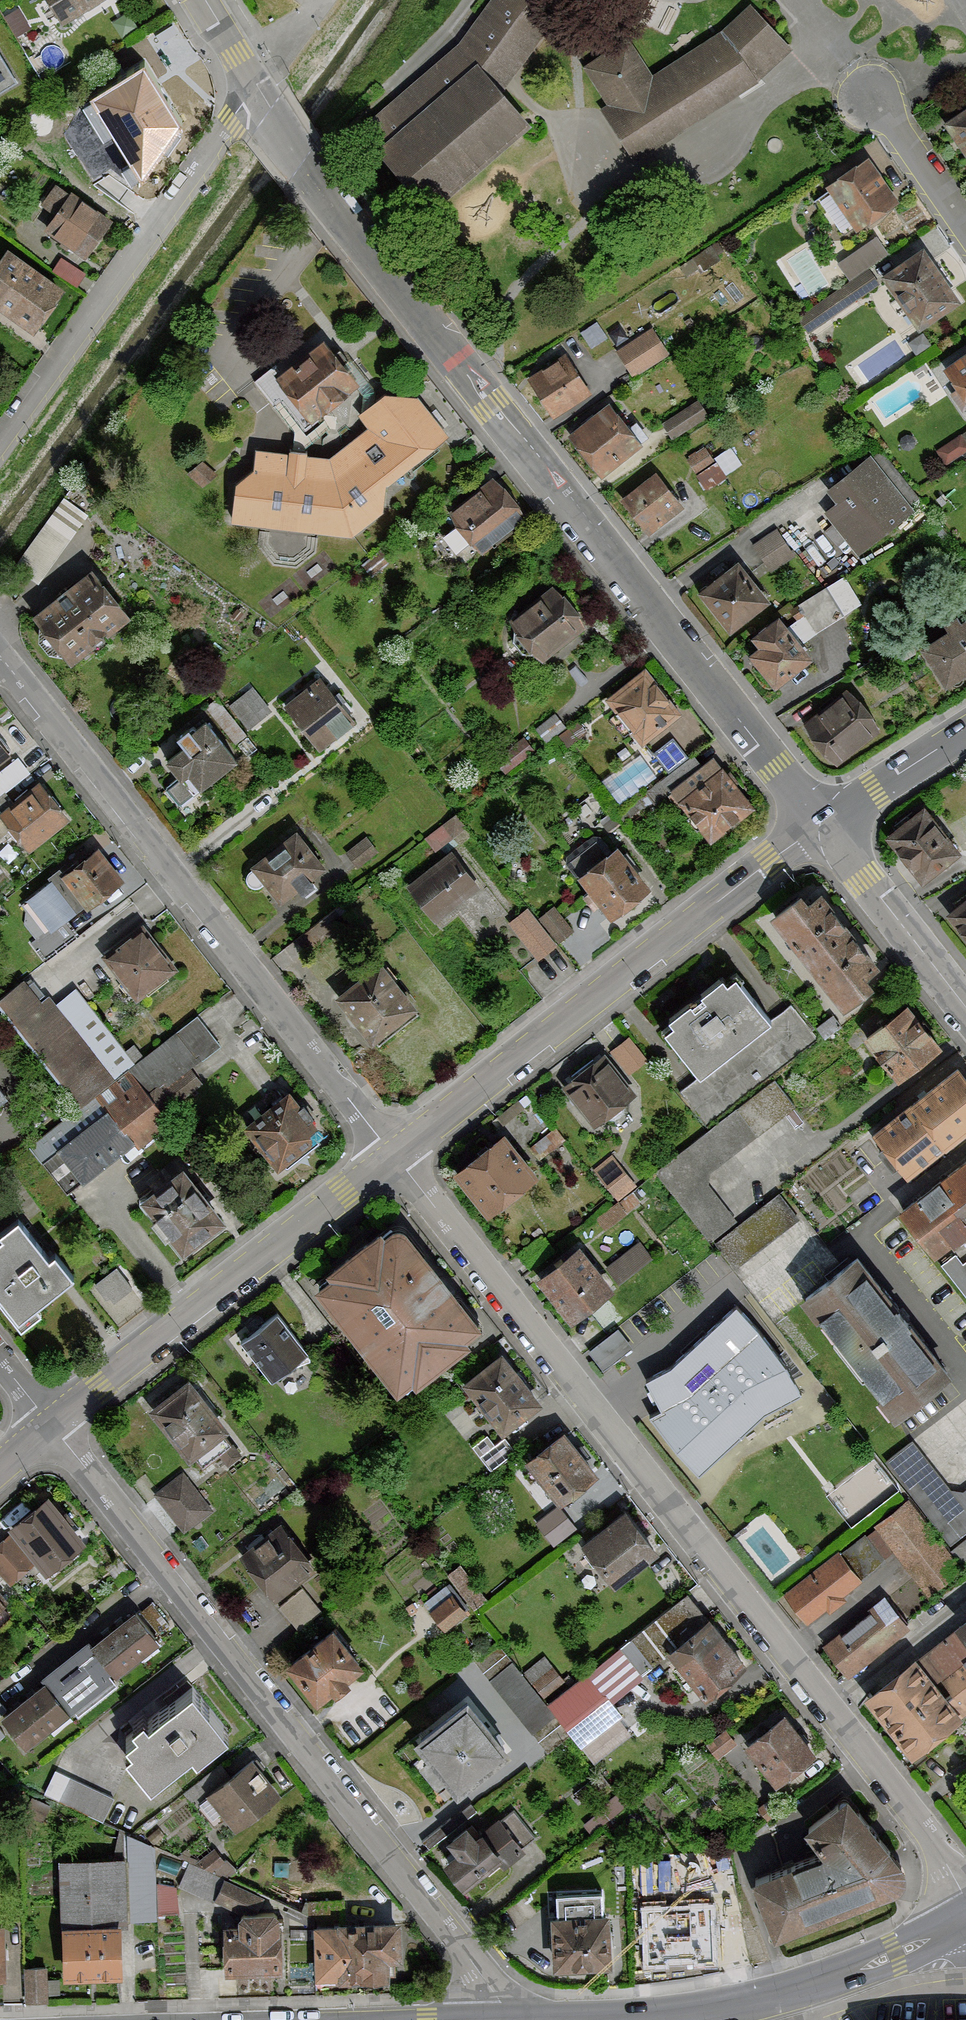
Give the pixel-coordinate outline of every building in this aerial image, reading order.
[(63,23),(101,0),(49,0),(63,23)] [(458,46),(360,131),(430,211),(529,126),(500,93),(557,14),(538,0),(491,0),(458,46)] [(748,5),(722,31),(652,76),(628,39),(584,68),(608,104),(600,109),(634,160),(755,82),(790,49),(748,5)] [(15,80),(0,57),(0,90),(15,80)] [(159,81),(145,58),(99,87),(148,174),(184,121),(159,81)] [(942,123),(965,157),(965,107),(942,123)] [(829,190),(817,199),(839,230),(851,222),(856,231),(898,202),(867,158),(826,186),(829,190)] [(69,194),(56,184),(40,206),(55,216),(45,230),(85,259),(112,222),(71,192),(69,194)] [(875,238),(838,263),(850,279),(867,268),(886,254),(875,238)] [(923,248),(881,276),(918,330),(960,302),(923,248)] [(0,257),(0,308),(34,331),(63,289),(5,249),(0,257)] [(61,258),(52,271),(77,289),(86,274),(61,258)] [(877,282),(867,268),(850,279),(799,316),(809,331),(877,282)] [(651,329),(617,350),(633,376),(667,355),(651,329)] [(323,340),(275,377),(270,371),(257,382),(298,434),(317,420),(316,418),(358,385),(323,340)] [(943,367),(965,401),(965,352),(943,367)] [(564,355),(528,379),(553,417),(589,393),(564,355)] [(236,483),(232,524),(351,534),(382,510),(384,486),(447,433),(416,397),(385,394),(360,415),(368,426),(332,455),(255,449),(253,471),(236,483)] [(697,401),(662,423),(672,437),(706,415),(697,401)] [(609,403),(568,436),(601,477),(642,444),(609,403)] [(963,435),(961,432),(936,451),(945,463),(965,448),(965,439),(963,435)] [(690,453),(707,483),(745,464),(734,444),(713,455),(707,443),(690,453)] [(839,502),(825,513),(858,553),(913,508),(870,456),(829,490),(839,502)] [(655,473),(622,500),(649,534),(682,507),(655,473)] [(492,478),(449,513),(481,552),(524,517),(492,478)] [(64,492),(17,562),(42,579),(89,508),(64,492)] [(775,531),(753,546),(770,570),(791,555),(775,531)] [(738,562),(699,593),(730,631),(769,600),(738,562)] [(92,570),(33,615),(70,664),(129,619),(92,570)] [(551,585),(509,620),(517,631),(514,633),(529,651),(532,649),(542,661),(585,626),(575,614),(578,611),(563,594),(561,596),(551,585)] [(843,615),(825,588),(798,604),(816,632),(843,615)] [(760,647),(750,655),(775,686),(811,658),(777,616),(752,636),(760,647)] [(944,685),(965,671),(965,618),(959,623),(955,617),(944,624),(948,631),(921,648),(944,685)] [(645,667),(605,698),(641,744),(681,713),(645,667)] [(319,678),(284,705),(318,749),(352,722),(319,678)] [(252,688),(230,706),(249,728),(270,710),(252,688)] [(846,691),(804,724),(834,763),(877,730),(872,714),(863,702),(846,691)] [(205,707),(235,742),(246,732),(216,698),(205,707)] [(555,712),(535,726),(546,740),(565,726),(555,712)] [(236,759),(204,721),(190,733),(188,730),(177,739),(184,746),(166,761),(180,777),(167,788),(180,803),(199,786),(201,788),(236,759)] [(534,749),(522,734),(494,758),(505,772),(534,749)] [(9,754),(0,742),(0,761),(9,754)] [(692,756),(660,782),(669,793),(672,791),(680,801),(678,803),(710,842),(754,807),(712,756),(700,766),(692,756)] [(30,772),(23,757),(0,769),(0,787),(30,772)] [(0,812),(0,815),(28,850),(68,819),(38,781),(0,812)] [(924,806),(886,834),(921,881),(959,853),(924,806)] [(297,831),(253,866),(281,901),(325,866),(297,831)] [(366,834),(345,850),(358,866),(379,850),(366,834)] [(567,855),(566,865),(609,919),(651,886),(617,845),(610,851),(598,837),(590,837),(567,855)] [(75,861),(27,900),(52,930),(84,904),(87,908),(121,879),(96,848),(77,863),(75,861)] [(450,850),(406,886),(434,921),(478,885),(450,850)] [(801,893),(771,918),(805,959),(847,925),(819,891),(808,900),(801,893)] [(945,916),(965,940),(965,898),(945,916)] [(508,920),(538,957),(557,943),(527,905),(508,920)] [(552,906),(538,918),(558,943),(573,930),(552,906)] [(141,923),(101,955),(137,1000),(177,969),(141,923)] [(880,965),(847,925),(805,959),(843,1006),(871,984),(866,977),(880,965)] [(378,961),(334,996),(372,1043),(416,1007),(378,961)] [(0,999),(0,1010),(76,1105),(111,1077),(30,975),(0,999)] [(674,1024),(664,1032),(698,1074),(767,1018),(733,977),(725,984),(720,977),(699,995),(704,1001),(694,1009),(689,1002),(669,1019),(674,1024)] [(906,1004),(864,1037),(898,1080),(940,1047),(906,1004)] [(819,1043),(789,1005),(679,1091),(710,1130),(773,1080),(819,1043)] [(94,1097),(131,1142),(137,1149),(185,1109),(179,1101),(202,1082),(190,1068),(219,1045),(195,1015),(94,1097)] [(831,1015),(816,1027),(825,1038),(840,1025),(831,1015)] [(649,1060),(627,1035),(609,1051),(630,1075),(649,1060)] [(602,1054),(562,1087),(594,1126),(635,1092),(602,1054)] [(872,1132),(907,1177),(965,1130),(965,1075),(958,1065),(872,1132)] [(289,1090),(243,1127),(277,1168),(322,1131),(289,1090)] [(131,1142),(94,1097),(29,1149),(66,1194),(131,1142)] [(502,1133),(454,1172),(486,1213),(534,1174),(502,1133)] [(610,1155),(592,1170),(617,1200),(635,1185),(610,1155)] [(899,1210),(935,1256),(965,1231),(965,1158),(899,1210)] [(182,1166),(141,1197),(183,1252),(224,1221),(182,1166)] [(776,1193),(715,1242),(736,1267),(797,1217),(776,1193)] [(18,1218),(1,1231),(4,1235),(0,1239),(0,1296),(18,1319),(64,1283),(73,1276),(55,1252),(49,1257),(18,1218)] [(405,1228),(392,1226),(383,1233),(379,1228),(326,1270),(330,1275),(315,1287),(397,1390),(412,1379),(416,1384),(469,1341),(466,1336),(482,1324),(405,1228)] [(578,1244),(535,1277),(570,1322),(652,1258),(638,1241),(599,1271),(578,1244)] [(856,1254),(800,1298),(894,1418),(950,1373),(856,1254)] [(942,1266),(965,1296),(965,1260),(962,1263),(956,1255),(942,1266)] [(112,1298),(133,1282),(118,1262),(97,1278),(112,1298)] [(675,1446),(699,1473),(765,1412),(799,1392),(784,1364),(758,1328),(737,1305),(673,1365),(646,1379),(661,1409),(651,1414),(675,1446)] [(306,1353),(275,1314),(241,1341),(271,1380),(306,1353)] [(502,1433),(540,1402),(500,1352),(462,1382),(502,1433)] [(188,1378),(149,1409),(189,1460),(229,1428),(188,1378)] [(596,1473),(562,1430),(525,1460),(559,1503),(596,1473)] [(514,1449),(504,1437),(495,1445),(486,1435),(472,1447),(491,1469),(514,1449)] [(885,1460),(950,1543),(965,1530),(965,1489),(964,1490),(950,1489),(911,1439),(885,1460)] [(211,1510),(182,1472),(155,1492),(183,1531),(211,1510)] [(47,1496),(9,1527),(46,1572),(84,1541),(47,1496)] [(875,1528),(865,1536),(882,1557),(892,1550),(927,1595),(961,1568),(906,1499),(873,1525),(875,1528)] [(658,1552),(624,1508),(581,1541),(616,1585),(658,1552)] [(276,1597),(314,1566),(279,1523),(240,1554),(276,1597)] [(837,1550),(784,1592),(807,1621),(825,1607),(829,1611),(844,1599),(841,1595),(885,1560),(882,1557),(865,1536),(863,1533),(839,1552),(837,1550)] [(32,1563),(7,1535),(0,1541),(0,1573),(10,1583),(32,1563)] [(952,1551),(965,1567),(965,1540),(952,1551)] [(444,1584),(423,1602),(445,1629),(466,1611),(444,1584)] [(302,1588),(280,1606),(298,1629),(321,1610),(302,1588)] [(618,1648),(639,1673),(667,1650),(708,1617),(687,1592),(618,1648)] [(881,1595),(823,1644),(847,1672),(905,1623),(881,1595)] [(151,1602),(141,1611),(159,1632),(169,1624),(151,1602)] [(135,1612),(90,1649),(113,1677),(158,1641),(135,1612)] [(708,1617),(667,1650),(704,1695),(745,1662),(708,1617)] [(956,1626),(965,1638),(965,1618),(956,1626)] [(285,1662),(315,1700),(331,1688),(334,1691),(348,1680),(346,1677),(362,1664),(331,1625),(285,1662)] [(865,1699),(911,1755),(965,1711),(965,1638),(956,1626),(865,1699)] [(495,1641),(473,1658),(492,1682),(514,1664),(495,1641)] [(86,1643),(44,1677),(47,1680),(71,1711),(77,1718),(119,1684),(113,1677),(90,1649),(86,1643)] [(542,1655),(523,1672),(544,1697),(563,1680),(542,1655)] [(586,1671),(548,1702),(553,1709),(572,1731),(584,1745),(622,1714),(586,1671)] [(47,1680),(2,1717),(27,1747),(71,1711),(47,1680)] [(133,1744),(126,1750),(150,1779),(190,1747),(195,1753),(226,1728),(191,1685),(148,1720),(142,1714),(132,1722),(137,1727),(126,1736),(133,1744)] [(466,1696),(413,1738),(456,1792),(509,1750),(466,1696)] [(553,1709),(529,1728),(548,1751),(572,1731),(553,1709)] [(783,1712),(743,1743),(776,1783),(815,1751),(783,1712)] [(722,1730),(704,1744),(715,1758),(733,1744),(722,1730)] [(218,1763),(186,1790),(214,1824),(224,1816),(234,1829),(279,1792),(251,1757),(228,1776),(218,1763)] [(57,1771),(46,1794),(102,1820),(113,1797),(57,1771)] [(846,1794),(805,1827),(823,1849),(865,1899),(891,1890),(898,1885),(905,1878),(905,1871),(903,1865),(901,1860),(895,1852),(846,1794)] [(769,1797),(754,1809),(764,1822),(779,1810),(769,1797)] [(456,1849),(443,1860),(464,1885),(484,1869),(489,1874),(502,1863),(504,1866),(525,1848),(522,1845),(534,1834),(514,1810),(501,1821),(498,1817),(475,1836),(465,1824),(447,1838),(456,1849)] [(128,1834),(129,1921),(154,1921),(154,1848),(128,1834)] [(223,1860),(212,1848),(197,1863),(213,1869),(223,1860)] [(773,1935),(865,1899),(823,1849),(752,1875),(773,1935)] [(120,1919),(126,1919),(125,1856),(60,1858),(61,1920),(120,1919)] [(189,1862),(179,1883),(235,1910),(257,1908),(262,1897),(189,1862)] [(603,1891),(557,1891),(558,1913),(552,1913),(552,1965),(609,1964),(609,1911),(603,1912),(603,1891)] [(308,1916),(313,1915),(314,1978),(389,1977),(389,1959),(401,1959),(400,1918),(342,1920),(341,1899),(307,1900),(308,1916)] [(712,1906),(646,1908),(648,1952),(661,1952),(662,1957),(699,1956),(699,1951),(713,1950),(712,1906)] [(238,1924),(224,1924),(224,1971),(280,1970),(279,1915),(274,1910),(242,1910),(238,1917),(238,1924)] [(120,1919),(61,1920),(63,1977),(122,1976),(120,1919)] [(48,1965),(25,1966),(25,2001),(48,2001),(48,1965)]
